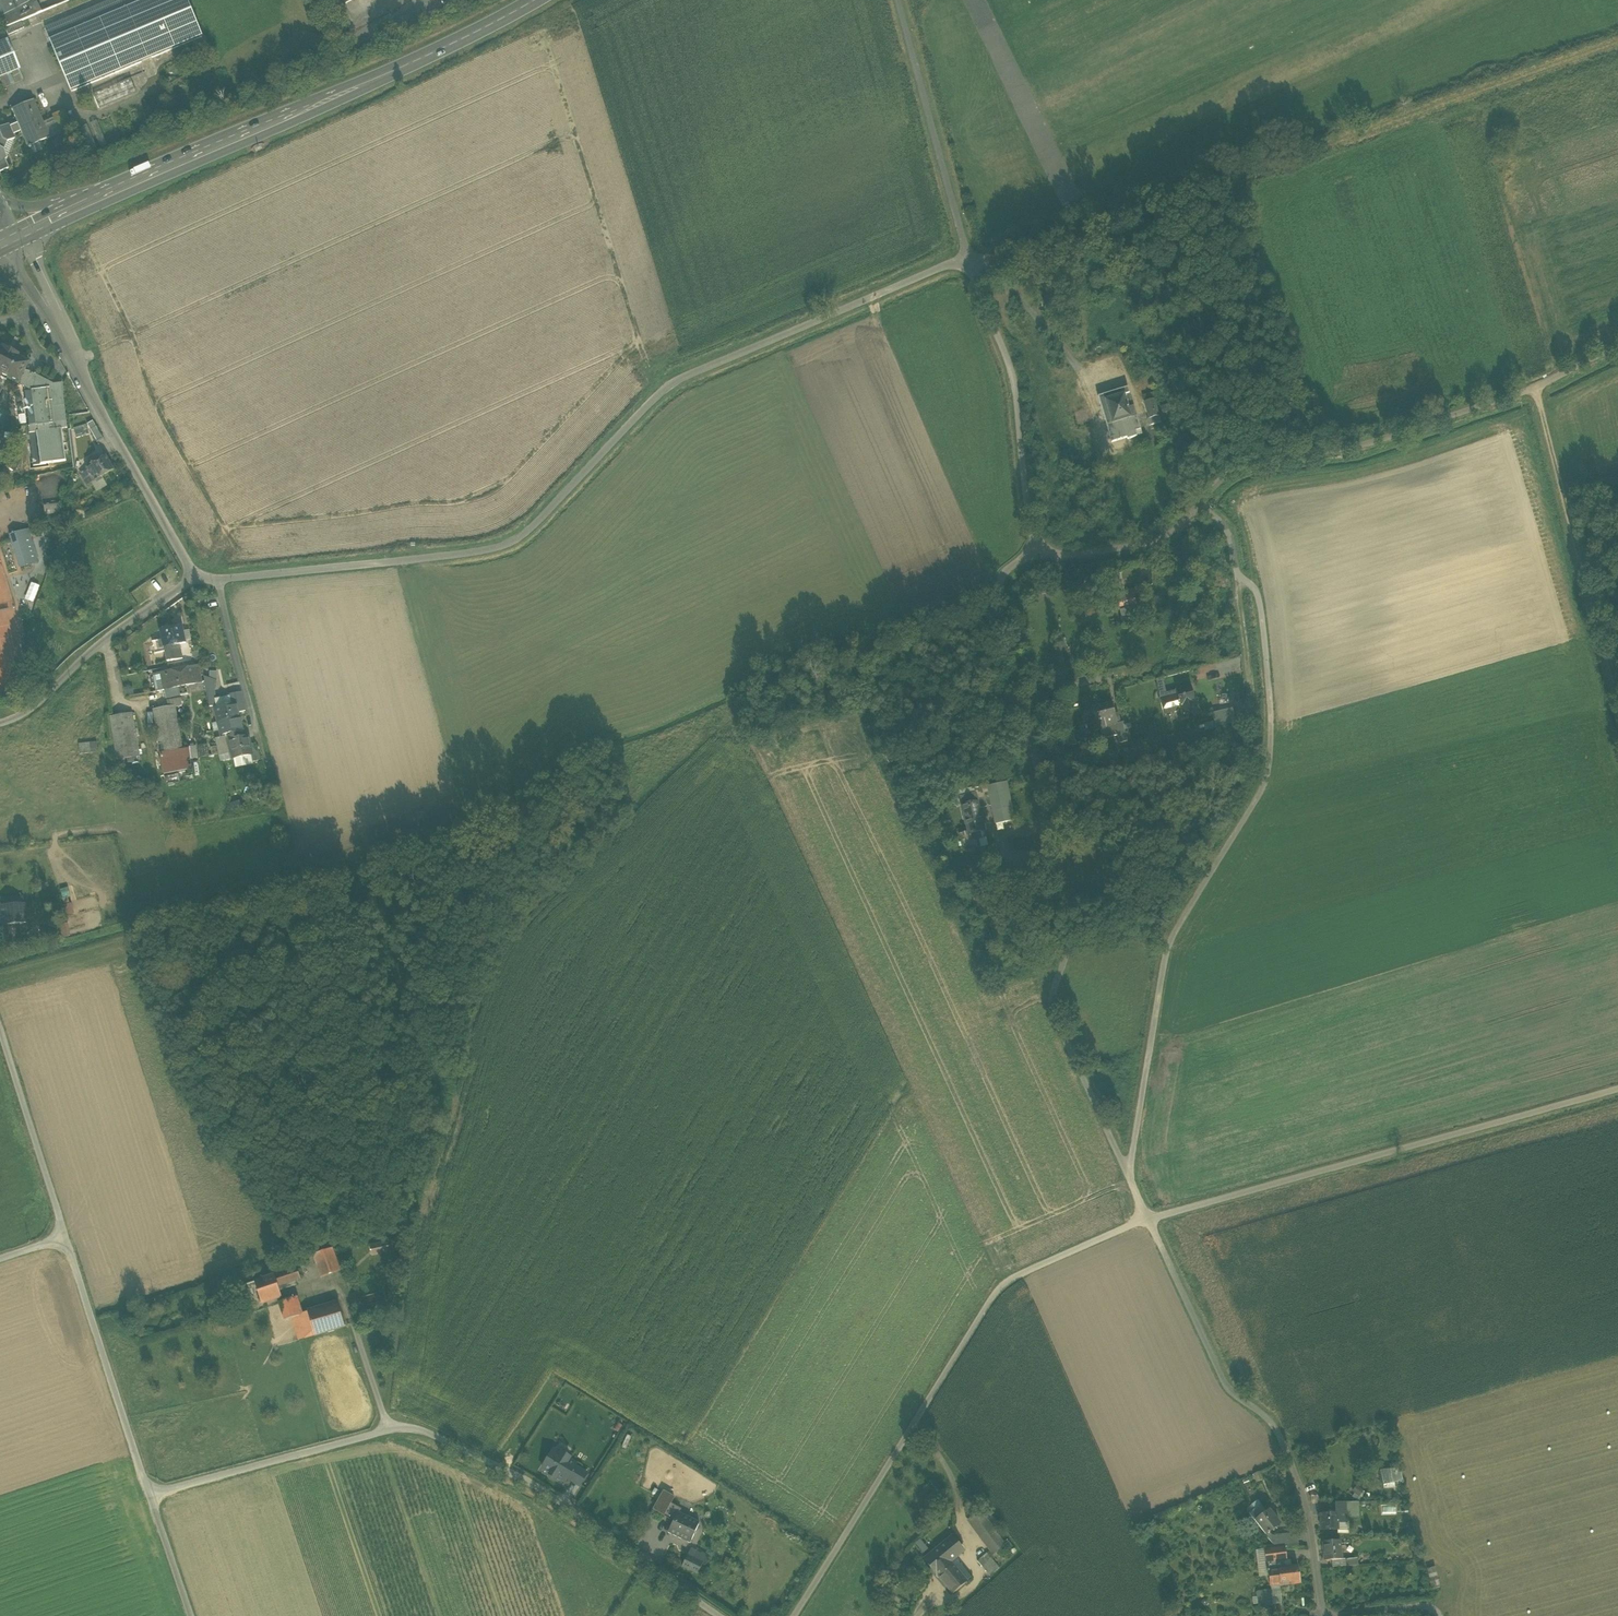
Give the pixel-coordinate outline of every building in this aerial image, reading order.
[(3,29),(42,13),(35,0),(0,0),(0,24),(3,29)] [(173,49),(152,0),(111,0),(45,28),(72,91),(173,49)] [(173,49),(204,36),(188,0),(152,0),(173,49)] [(0,42),(0,78),(20,70),(7,39),(0,42)] [(20,70),(0,78),(0,82),(3,89),(24,80),(20,70)] [(96,92),(101,106),(136,92),(130,78),(96,92)] [(209,104),(203,92),(197,95),(202,107),(209,104)] [(11,109),(17,123),(21,131),(28,148),(29,147),(41,142),(49,138),(43,123),(33,100),(11,109)] [(54,118),(60,133),(72,128),(65,113),(54,118)] [(60,133),(54,118),(43,123),(49,138),(60,133)] [(91,123),(102,148),(108,145),(97,121),(91,123)] [(17,123),(9,127),(13,135),(21,131),(17,123)] [(5,159),(7,159),(3,151),(7,142),(15,139),(13,135),(9,127),(8,125),(0,128),(0,161),(5,159)] [(81,127),(89,145),(95,143),(87,125),(81,127)] [(3,151),(7,159),(15,139),(7,142),(3,151)] [(44,150),(41,142),(29,147),(33,155),(44,150)] [(89,145),(92,152),(97,150),(95,143),(89,145)] [(5,159),(0,161),(0,172),(9,168),(5,159)] [(17,384),(23,373),(24,370),(28,363),(17,357),(17,356),(1,348),(0,348),(0,379),(5,382),(7,379),(17,384)] [(28,426),(29,433),(35,432),(62,429),(68,428),(62,384),(61,384),(53,385),(45,382),(31,374),(31,373),(29,376),(23,373),(17,384),(30,391),(24,392),(28,426)] [(1098,397),(1111,442),(1127,438),(1127,439),(1137,436),(1136,431),(1141,430),(1136,416),(1127,387),(1116,391),(1114,387),(1109,389),(1110,393),(1098,397)] [(1144,402),(1149,418),(1159,415),(1154,399),(1144,402)] [(1171,411),(1169,404),(1160,407),(1162,414),(1171,411)] [(1161,421),(1159,415),(1149,418),(1151,425),(1161,421)] [(87,423),(96,441),(102,437),(93,420),(87,423)] [(73,428),(76,438),(89,434),(86,424),(73,428)] [(66,461),(62,429),(35,432),(40,465),(66,461)] [(86,467),(88,471),(82,474),(89,486),(92,484),(95,482),(102,478),(114,471),(105,455),(96,461),(96,462),(86,467)] [(6,467),(14,472),(20,461),(12,457),(6,467)] [(1133,471),(1136,482),(1157,476),(1154,465),(1133,471)] [(95,482),(92,484),(97,492),(107,486),(102,478),(95,482)] [(44,506),(45,515),(60,514),(59,504),(44,506)] [(12,534),(14,541),(24,538),(31,564),(39,562),(30,529),(12,534)] [(21,567),(31,564),(24,538),(14,541),(21,567)] [(32,582),(26,598),(34,601),(40,585),(32,582)] [(1103,594),(1098,585),(1092,588),(1097,597),(1103,594)] [(1115,610),(1136,604),(1134,597),(1132,591),(1111,596),(1115,610)] [(1142,595),(1134,597),(1136,604),(1144,602),(1142,595)] [(1135,606),(1120,611),(1122,618),(1137,614),(1135,606)] [(161,631),(164,648),(173,646),(179,645),(186,643),(185,641),(183,632),(182,626),(161,631)] [(190,630),(183,632),(185,641),(192,640),(190,630)] [(1065,638),(1056,640),(1058,650),(1060,650),(1067,647),(1065,638)] [(173,646),(176,660),(183,658),(179,645),(173,646)] [(176,660),(173,646),(164,648),(167,661),(176,660)] [(1069,647),(1060,650),(1063,660),(1072,658),(1069,647)] [(1105,659),(1101,647),(1095,649),(1099,661),(1105,659)] [(162,674),(165,690),(186,686),(202,683),(199,666),(162,674)] [(157,691),(165,690),(162,674),(154,675),(157,691)] [(204,677),(206,688),(213,686),(215,687),(216,681),(209,679),(204,677)] [(1177,694),(1176,690),(1166,692),(1162,678),(1155,680),(1160,698),(1177,694)] [(186,686),(188,694),(204,690),(202,683),(186,686)] [(133,686),(124,688),(125,696),(134,695),(133,686)] [(188,694),(186,686),(165,690),(166,698),(188,694)] [(1177,694),(1180,706),(1194,703),(1190,686),(1176,690),(1177,694)] [(206,690),(208,697),(215,696),(214,688),(206,690)] [(215,709),(218,722),(239,717),(238,713),(245,711),(241,694),(230,696),(232,705),(217,709),(215,709)] [(1160,698),(1164,714),(1181,709),(1180,706),(1177,694),(1160,698)] [(216,699),(215,696),(208,697),(209,707),(216,705),(218,705),(218,701),(216,701),(216,699)] [(232,705),(230,696),(216,699),(216,701),(218,701),(218,705),(216,705),(217,709),(232,705)] [(1041,701),(1044,713),(1058,709),(1055,697),(1041,701)] [(167,700),(168,707),(175,706),(182,705),(181,698),(167,700)] [(1197,712),(1194,703),(1180,706),(1181,709),(1183,715),(1197,712)] [(1095,731),(1100,730),(1106,728),(1105,728),(1116,725),(1116,724),(1111,704),(1093,709),(1096,722),(1093,723),(1095,731)] [(154,709),(161,753),(182,749),(175,706),(168,707),(154,709)] [(1215,721),(1216,726),(1235,722),(1232,709),(1213,713),(1215,721)] [(111,717),(117,760),(139,756),(132,713),(111,717)] [(242,731),(239,717),(218,722),(220,731),(221,735),(228,734),(235,732),(242,731)] [(1216,726),(1215,721),(1203,724),(1205,731),(1216,728),(1216,726)] [(1116,725),(1118,735),(1117,735),(1119,743),(1127,741),(1123,723),(1116,724),(1116,725)] [(1102,739),(1117,735),(1118,735),(1116,725),(1105,728),(1106,728),(1100,730),(1102,739)] [(236,735),(235,732),(228,734),(233,759),(251,755),(252,755),(250,745),(248,737),(240,739),(239,734),(236,735)] [(1073,734),(1060,736),(1061,747),(1076,745),(1075,740),(1074,740),(1073,734)] [(215,738),(216,741),(223,739),(225,749),(227,754),(220,756),(220,760),(221,761),(231,759),(225,736),(215,738)] [(219,751),(225,749),(223,739),(216,741),(219,751)] [(79,744),(80,754),(103,752),(102,742),(79,744)] [(207,744),(197,746),(199,758),(209,756),(207,744)] [(251,755),(252,762),(261,760),(256,744),(250,745),(252,755),(251,755)] [(189,747),(189,748),(191,759),(199,758),(197,746),(197,745),(189,747)] [(189,748),(182,749),(161,753),(164,774),(192,769),(189,748)] [(252,762),(251,755),(233,759),(236,768),(253,764),(252,762)] [(988,786),(996,824),(1014,820),(1006,782),(988,786)] [(960,797),(976,793),(974,788),(959,791),(960,797)] [(960,797),(962,805),(977,801),(976,793),(960,797)] [(230,804),(231,812),(242,808),(240,800),(230,804)] [(959,834),(964,851),(980,847),(978,839),(986,837),(977,801),(962,805),(968,832),(959,834)] [(988,845),(986,837),(978,839),(980,847),(988,845)] [(60,889),(63,899),(71,897),(68,887),(60,889)] [(0,900),(0,905),(0,907),(0,915),(1,925),(27,922),(25,905),(22,905),(22,898),(0,900)] [(74,913),(72,903),(63,905),(66,916),(74,913)] [(71,936),(68,923),(59,925),(62,938),(71,936)] [(0,928),(0,941),(9,940),(8,927),(0,928)] [(371,1244),(372,1252),(390,1249),(389,1242),(371,1244)] [(334,1249),(327,1251),(334,1272),(340,1270),(334,1249)] [(317,1254),(323,1275),(334,1272),(327,1251),(317,1254)] [(323,1275),(317,1254),(313,1255),(319,1276),(323,1275)] [(296,1268),(284,1272),(286,1284),(295,1281),(300,1279),(296,1268)] [(278,1287),(286,1284),(284,1272),(274,1275),(254,1281),(262,1304),(281,1297),(279,1291),(278,1287)] [(278,1287),(279,1291),(297,1285),(295,1281),(286,1284),(278,1287)] [(279,1302),(284,1320),(293,1318),(300,1316),(299,1314),(294,1298),(279,1302)] [(337,1302),(307,1311),(314,1335),(314,1336),(345,1327),(337,1302)] [(299,1340),(314,1335),(307,1311),(299,1314),(300,1316),(293,1318),(296,1330),(299,1340)] [(622,1448),(627,1450),(632,1437),(627,1435),(622,1448)] [(554,1450),(542,1468),(550,1473),(549,1474),(556,1478),(557,1477),(564,1482),(567,1478),(575,1466),(576,1464),(569,1459),(570,1458),(561,1452),(561,1454),(554,1450)] [(587,1473),(575,1466),(567,1478),(580,1486),(587,1473)] [(1400,1468),(1380,1470),(1383,1484),(1403,1482),(1400,1468)] [(1263,1479),(1259,1470),(1253,1473),(1257,1482),(1263,1479)] [(1363,1490),(1356,1485),(1352,1491),(1359,1496),(1363,1490)] [(663,1490),(659,1498),(671,1504),(675,1497),(663,1490)] [(665,1516),(671,1504),(659,1498),(653,1510),(665,1516)] [(1255,1509),(1261,1517),(1267,1513),(1258,1500),(1246,1509),(1249,1513),(1255,1509)] [(961,1509),(965,1514),(975,1506),(972,1501),(961,1509)] [(1350,1502),(1350,1509),(1350,1514),(1347,1514),(1347,1518),(1359,1517),(1358,1502),(1350,1502)] [(664,1519),(673,1523),(678,1513),(680,1508),(671,1504),(665,1516),(664,1519)] [(982,1516),(975,1506),(965,1514),(981,1537),(992,1529),(990,1527),(982,1516)] [(1249,1513),(1256,1521),(1261,1517),(1255,1509),(1249,1513)] [(1347,1522),(1347,1518),(1347,1514),(1347,1509),(1336,1509),(1336,1514),(1338,1514),(1338,1522),(1347,1522)] [(989,1511),(982,1516),(990,1527),(997,1522),(989,1511)] [(1267,1513),(1261,1517),(1256,1521),(1265,1534),(1269,1532),(1279,1524),(1270,1511),(1267,1513)] [(668,1533),(689,1543),(699,1523),(678,1513),(673,1523),(668,1533)] [(1322,1514),(1322,1529),(1337,1529),(1338,1529),(1338,1522),(1338,1514),(1336,1514),(1322,1514)] [(1347,1522),(1338,1522),(1338,1529),(1337,1529),(1337,1533),(1349,1534),(1349,1522),(1347,1522)] [(1002,1544),(992,1529),(981,1537),(991,1552),(1002,1544)] [(1274,1546),(1275,1547),(1277,1542),(1272,1535),(1269,1532),(1265,1534),(1274,1546)] [(1274,1546),(1276,1548),(1285,1547),(1299,1546),(1298,1533),(1277,1534),(1274,1536),(1272,1535),(1277,1542),(1275,1547),(1274,1546)] [(925,1560),(938,1576),(953,1565),(950,1561),(954,1558),(963,1551),(952,1538),(925,1560)] [(928,1549),(920,1539),(914,1544),(923,1554),(928,1549)] [(1014,1549),(1009,1541),(1003,1545),(1008,1553),(1014,1549)] [(1324,1542),(1325,1561),(1332,1561),(1342,1560),(1340,1541),(1324,1542)] [(684,1556),(686,1557),(689,1559),(690,1557),(697,1560),(701,1551),(689,1546),(684,1556)] [(1276,1548),(1275,1548),(1277,1561),(1284,1560),(1287,1560),(1285,1547),(1276,1548)] [(1266,1563),(1277,1561),(1275,1548),(1265,1550),(1266,1563)] [(1266,1563),(1265,1550),(1256,1551),(1259,1577),(1269,1576),(1269,1571),(1267,1571),(1266,1563)] [(708,1554),(701,1551),(697,1560),(703,1563),(706,1565),(710,1561),(706,1559),(708,1554)] [(977,1562),(981,1566),(990,1558),(986,1554),(977,1562)] [(691,1571),(697,1560),(690,1557),(689,1559),(686,1557),(682,1567),(691,1571)] [(963,1577),(967,1573),(954,1558),(950,1561),(953,1565),(963,1577)] [(981,1566),(985,1571),(994,1563),(990,1558),(981,1566)] [(1342,1560),(1332,1561),(1332,1568),(1346,1567),(1345,1559),(1342,1560)] [(1345,1559),(1346,1567),(1359,1565),(1358,1559),(1345,1559)] [(703,1563),(697,1560),(691,1571),(698,1574),(703,1563)] [(1269,1576),(1270,1586),(1280,1585),(1300,1583),(1298,1566),(1285,1568),(1284,1560),(1277,1561),(1266,1563),(1267,1571),(1269,1571),(1269,1576)] [(999,1568),(994,1563),(985,1571),(990,1576),(999,1568)] [(895,1569),(886,1565),(882,1574),(891,1578),(895,1569)] [(963,1577),(953,1565),(938,1576),(952,1594),(967,1582),(966,1581),(963,1577)] [(1427,1569),(1431,1589),(1440,1587),(1435,1567),(1427,1569)] [(1280,1585),(1270,1586),(1271,1590),(1273,1606),(1282,1605),(1280,1585)] [(1258,1608),(1273,1606),(1271,1590),(1256,1592),(1258,1608)]
